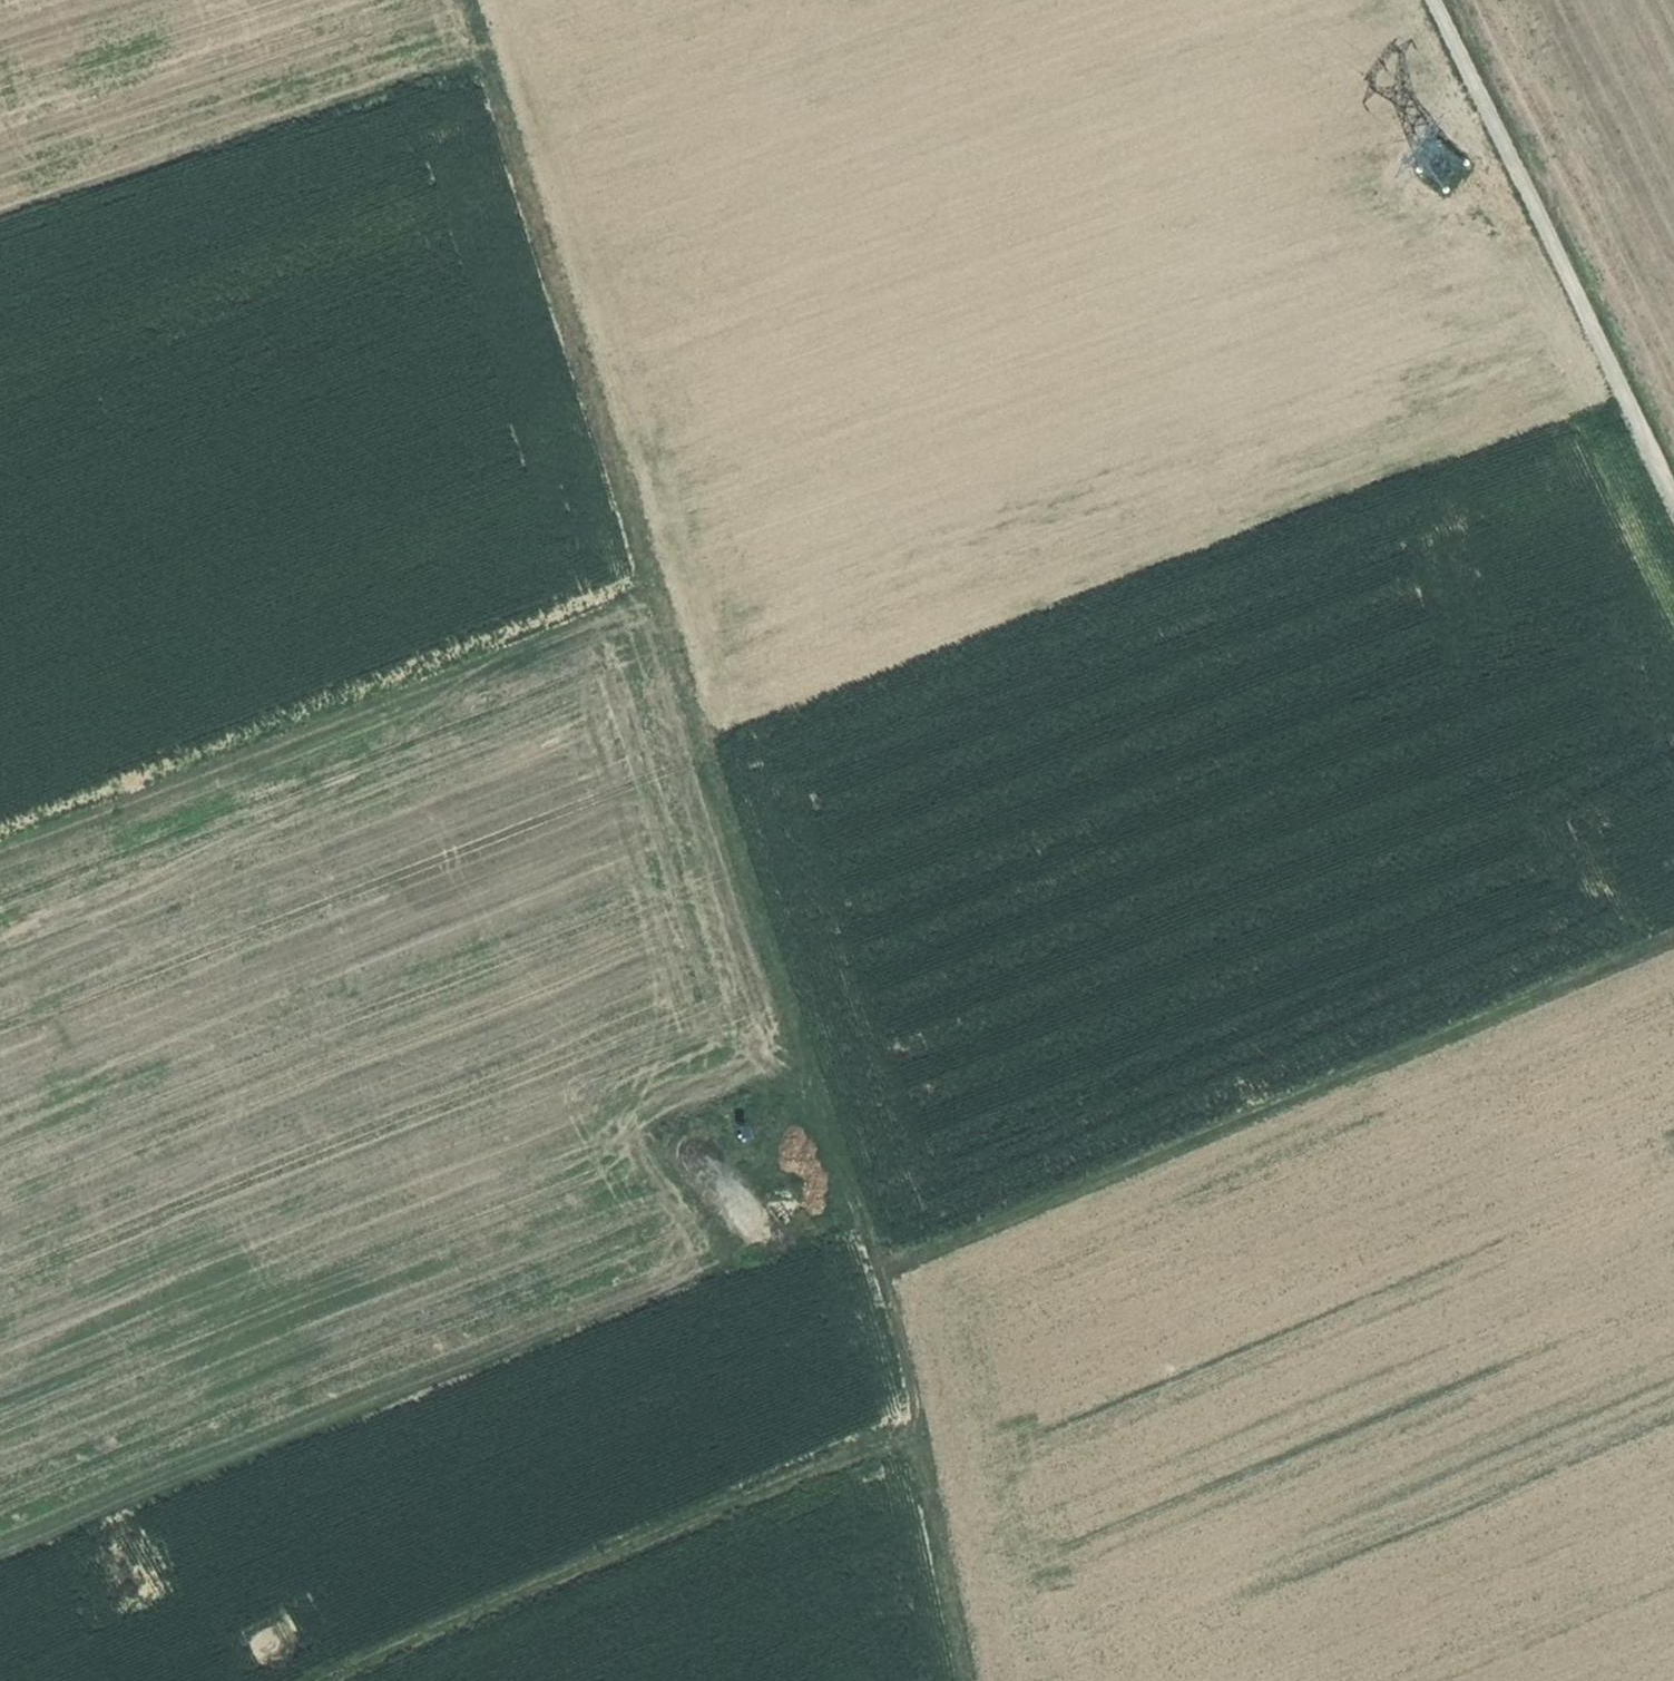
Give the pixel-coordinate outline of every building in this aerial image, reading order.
[(280,1622),(250,1636),(263,1664),(294,1649),(280,1622)]
